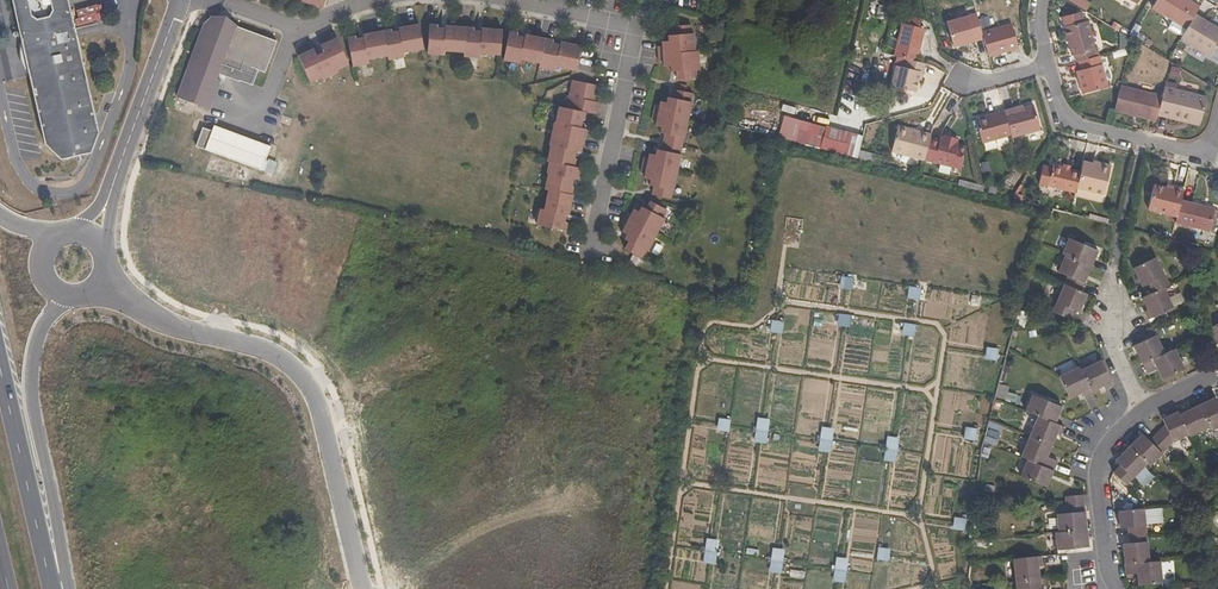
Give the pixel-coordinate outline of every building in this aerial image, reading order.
[(96,137),(65,0),(9,0),(42,149),(58,164),(88,157),(96,137)] [(1154,8),(1188,28),(1197,15),(1202,6),(1191,0),(1159,0),(1154,8)] [(984,39),(983,34),(979,15),(949,21),(955,46),(984,39)] [(1217,49),(1217,28),(1197,15),(1188,28),(1182,39),(1213,57),(1217,49)] [(905,23),(921,28),(923,20),(907,16),(905,23)] [(176,96),(209,109),(220,79),(213,77),(215,71),(219,60),(223,62),(219,73),(238,79),(238,80),(251,84),(256,71),(265,74),(275,41),(226,22),(225,25),(219,23),(214,24),(206,21),(202,31),(200,30),(176,96)] [(1075,55),(1078,55),(1095,51),(1099,49),(1091,21),(1068,27),(1075,55)] [(907,59),(916,61),(924,28),(921,28),(905,23),(902,22),(894,56),(907,59)] [(347,37),(352,66),(368,63),(368,59),(387,55),(388,59),(404,56),(403,52),(423,48),(419,24),(398,28),(399,32),(391,34),(390,29),(362,34),(363,39),(355,40),(354,36),(347,37)] [(473,32),(473,27),(445,25),(445,30),(437,29),(437,25),(429,24),(427,53),(443,55),(444,50),(463,52),(463,56),(479,58),(480,53),(500,55),(502,30),(481,28),(481,33),(473,32)] [(673,41),(668,41),(662,42),(662,46),(658,46),(659,62),(664,62),(664,67),(671,66),(676,65),(677,71),(677,80),(697,78),(696,70),(699,70),(698,51),(695,51),(694,33),(692,33),(691,25),(672,26),(673,35),(673,41)] [(983,34),(984,39),(989,58),(1019,50),(1013,25),(983,34)] [(509,31),(503,60),(519,63),(520,59),(540,63),(539,67),(555,71),(556,66),(576,71),(581,46),(561,42),(559,46),(552,44),(553,40),(525,34),(524,39),(516,37),(517,33),(509,31)] [(313,48),(297,55),(309,82),(321,76),(322,79),(338,72),(336,69),(348,64),(336,38),(320,45),(326,57),(319,61),(313,48)] [(1078,55),(1079,62),(1083,62),(1098,58),(1095,51),(1078,55)] [(1110,88),(1102,56),(1098,58),(1083,62),(1084,70),(1079,72),(1085,94),(1110,88)] [(891,85),(915,91),(918,78),(920,71),(923,72),(925,63),(916,61),(907,59),(905,68),(896,65),(891,85)] [(219,60),(215,71),(219,73),(223,62),(219,60)] [(1180,68),(1172,66),(1170,76),(1178,78),(1180,68)] [(597,94),(599,86),(572,80),(566,108),(559,106),(547,162),(550,163),(545,190),(548,190),(544,210),(540,209),(536,225),(565,231),(567,223),(562,222),(564,215),(568,216),(573,195),(571,195),(573,188),(568,187),(570,178),(578,180),(581,168),(574,167),(576,159),(571,158),(573,150),(581,152),(586,129),(578,128),(579,119),(584,120),(585,112),(597,115),(599,103),(591,101),(593,93),(597,94)] [(1160,114),(1164,97),(1123,86),(1116,112),(1157,122),(1159,118),(1160,114)] [(654,187),(652,195),(671,199),(673,191),(681,155),(680,154),(684,138),(692,102),(691,102),(693,94),(674,90),(672,98),(671,104),(666,103),(661,102),(660,106),(655,106),(652,121),(656,122),(655,126),(661,128),(666,129),(665,134),(661,151),(660,156),(655,155),(649,154),(648,159),(644,158),(641,173),(645,174),(644,179),(650,180),(655,181),(654,187)] [(1186,121),(1201,125),(1208,100),(1166,90),(1164,97),(1160,114),(1172,117),(1172,121),(1185,124),(1186,121)] [(1025,108),(1024,106),(1005,111),(1011,135),(1012,138),(1041,130),(1035,106),(1025,108)] [(976,119),(983,143),(1011,135),(1005,111),(976,119)] [(800,120),(794,142),(857,159),(859,150),(862,136),(825,127),(825,128),(800,120)] [(199,135),(195,146),(260,170),(270,146),(213,125),(211,131),(206,129),(203,136),(199,135)] [(925,161),(932,140),(912,134),(912,131),(901,128),(893,152),(924,163),(925,161)] [(912,134),(932,140),(933,138),(912,131),(912,134)] [(946,137),(945,141),(945,142),(958,145),(959,141),(946,137)] [(932,140),(925,161),(950,170),(951,168),(960,171),(967,152),(957,148),(958,145),(945,142),(944,144),(941,143),(932,140)] [(876,155),(859,150),(857,159),(874,163),(876,155)] [(1101,166),(1093,164),(1083,162),(1081,172),(1077,188),(1104,195),(1112,166),(1102,163),(1101,166)] [(1071,169),(1063,167),(1053,165),(1048,185),(1076,192),(1077,188),(1081,172),(1071,169)] [(1153,187),(1147,211),(1176,218),(1181,202),(1182,195),(1165,190),(1153,187)] [(624,250),(641,259),(645,251),(647,252),(665,219),(663,218),(667,210),(650,202),(646,209),(643,214),(638,212),(634,209),(631,214),(627,212),(620,226),(624,228),(622,232),(626,235),(631,237),(628,242),(624,250)] [(1209,232),(1214,211),(1181,202),(1176,218),(1175,224),(1209,232)] [(1084,283),(1098,250),(1068,237),(1061,254),(1065,256),(1058,272),(1084,283)] [(1148,283),(1152,292),(1142,298),(1147,309),(1145,310),(1149,318),(1173,306),(1163,287),(1168,284),(1155,258),(1134,267),(1143,286),(1148,283)] [(854,278),(842,276),(840,288),(852,290),(854,278)] [(1073,310),(1079,312),(1087,294),(1064,284),(1053,311),(1069,319),(1073,310)] [(921,287),(909,286),(908,298),(919,300),(921,287)] [(851,315),(839,314),(838,326),(849,328),(851,315)] [(784,321),(773,320),(771,332),(782,334),(784,321)] [(916,325),(904,323),(903,336),(914,337),(916,325)] [(1208,329),(1216,344),(1217,343),(1217,324),(1208,329)] [(1162,379),(1184,369),(1174,349),(1165,353),(1152,327),(1137,334),(1140,342),(1134,346),(1147,373),(1157,368),(1162,379)] [(999,349),(987,347),(985,359),(997,361),(999,349)] [(1101,360),(1081,369),(1092,392),(1103,386),(1105,389),(1113,385),(1101,360)] [(1092,392),(1081,369),(1080,367),(1059,376),(1069,397),(1082,392),(1084,395),(1092,392)] [(1058,461),(1048,456),(1057,433),(1061,434),(1064,426),(1056,422),(1062,407),(1033,394),(1027,410),(1039,416),(1022,457),(1033,462),(1026,478),(1047,487),(1058,461)] [(1174,441),(1189,434),(1190,436),(1210,426),(1212,430),(1217,427),(1217,402),(1215,398),(1188,411),(1185,407),(1162,418),(1165,425),(1174,441)] [(770,419),(758,417),(756,430),(768,431),(770,419)] [(731,420),(719,418),(717,430),(729,432),(731,420)] [(1150,440),(1162,453),(1174,441),(1165,425),(1150,440)] [(834,428),(822,427),(821,439),(832,441),(834,428)] [(978,429),(966,427),(964,439),(976,441),(978,429)] [(768,431),(756,430),(754,442),(766,444),(768,431)] [(1120,465),(1113,472),(1126,485),(1147,463),(1150,466),(1162,453),(1150,440),(1142,434),(1116,461),(1120,465)] [(899,438),(888,436),(886,448),(897,450),(899,438)] [(832,441),(821,439),(819,451),(830,453),(832,441)] [(897,450),(886,448),(884,461),(896,462),(897,450)] [(1067,513),(1085,512),(1083,494),(1065,496),(1067,513)] [(1163,582),(1160,560),(1150,561),(1146,524),(1163,522),(1161,507),(1118,510),(1120,528),(1128,527),(1130,543),(1123,544),(1126,574),(1137,574),(1139,584),(1163,582)] [(1085,512),(1067,513),(1059,514),(1061,530),(1056,531),(1058,550),(1089,546),(1085,512)] [(966,519),(955,517),(953,530),(965,531),(966,519)] [(719,540),(707,538),(705,551),(717,552),(719,540)] [(890,549),(879,547),(877,560),(889,561),(890,549)] [(785,549),(773,548),(771,560),(783,562),(785,549)] [(717,552),(705,551),(704,563),(715,565),(717,552)] [(1038,564),(1042,564),(1042,556),(1013,558),(1016,588),(1041,588),(1038,564)] [(848,558),(837,557),(835,569),(847,571),(848,558)] [(783,562),(771,560),(769,572),(781,574),(783,562)] [(847,571),(835,569),(833,581),(845,583),(847,571)]
